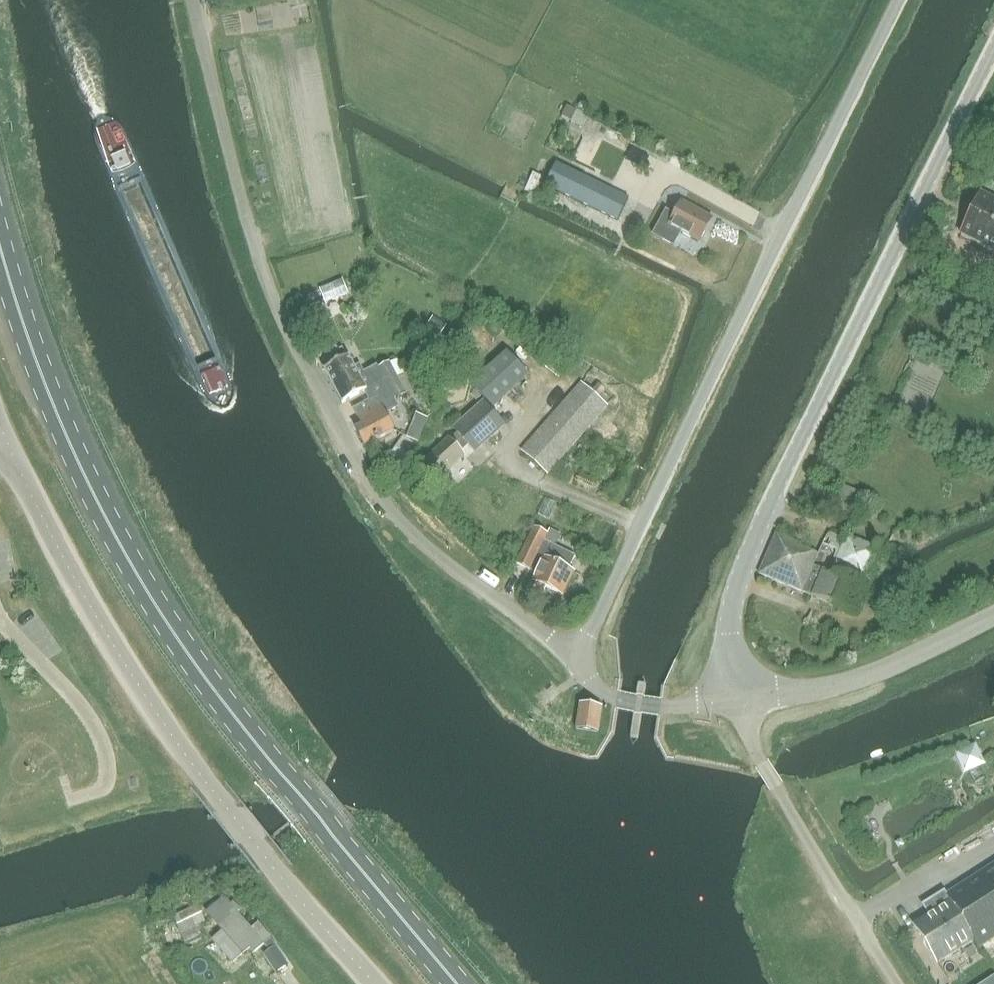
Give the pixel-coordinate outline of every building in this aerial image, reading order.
[(614,139),(606,154),(624,163),(632,148),(614,139)] [(525,190),(540,197),(543,190),(625,227),(636,204),(553,167),(548,180),(533,173),(525,190)] [(982,194),(961,237),(993,253),(993,200),(982,194)] [(699,244),(713,218),(683,203),(676,217),(665,212),(653,236),(673,247),(680,234),(699,244)] [(342,280),(319,289),(325,303),(348,293),(342,280)] [(433,320),(424,334),(434,340),(443,326),(433,320)] [(385,385),(405,375),(398,361),(379,370),(377,367),(364,374),(360,366),(355,368),(349,357),(348,358),(343,349),(330,356),(334,365),(325,370),(342,404),(365,392),(369,401),(370,401),(370,402),(389,392),(385,385)] [(506,352),(470,384),(492,408),(527,375),(506,352)] [(386,415),(398,409),(394,400),(395,399),(395,400),(412,391),(408,382),(419,376),(416,369),(405,375),(385,385),(389,392),(370,402),(370,401),(369,401),(353,410),(362,427),(356,430),(365,447),(394,432),(386,415)] [(581,383),(520,451),(547,475),(607,406),(581,383)] [(434,484),(464,456),(459,451),(467,443),(474,451),(503,424),(483,403),(455,430),(458,433),(450,441),(448,439),(418,467),(434,484)] [(416,414),(407,435),(417,439),(425,418),(416,414)] [(838,485),(829,507),(851,516),(860,494),(838,485)] [(536,574),(532,583),(535,584),(534,587),(544,592),(545,589),(563,597),(574,572),(568,570),(575,557),(555,546),(561,535),(549,529),(547,534),(533,528),(516,565),(536,574)] [(865,588),(858,585),(813,566),(818,555),(804,549),(806,546),(776,533),(758,575),(802,593),(854,614),(865,588)] [(828,533),(820,550),(837,557),(844,540),(828,533)] [(603,707),(579,704),(575,730),(599,733),(603,707)] [(947,895),(945,892),(923,906),(930,916),(914,926),(939,964),(976,940),(980,946),(993,938),(993,864),(947,895)] [(254,953),(264,943),(269,950),(263,955),(276,973),(288,965),(269,938),(265,932),(268,928),(260,920),(252,928),(238,913),(241,910),(233,901),(230,904),(223,897),(205,913),(222,931),(212,941),(232,964),(250,949),(254,953)] [(173,915),(184,942),(200,935),(196,926),(205,922),(198,905),(173,915)]
